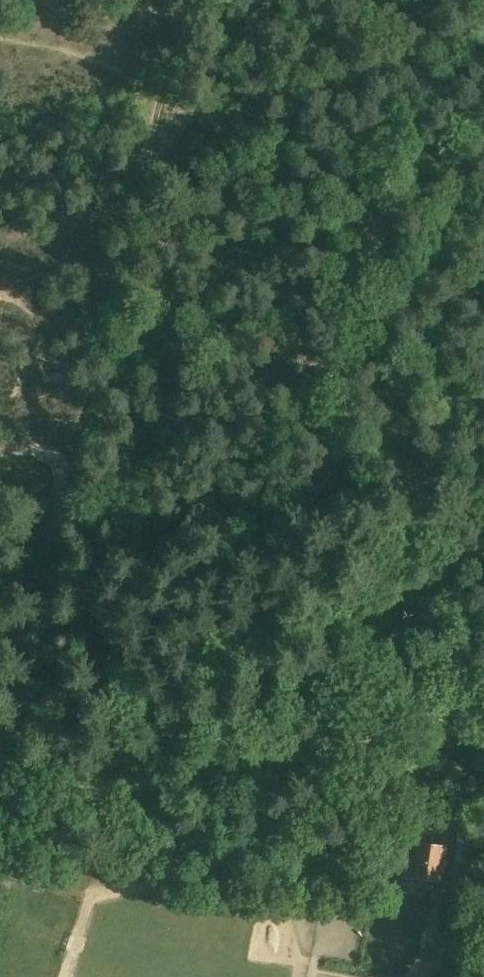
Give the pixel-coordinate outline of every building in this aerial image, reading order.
[(413,877),(442,881),(447,847),(418,843),(413,877)] [(455,856),(452,883),(449,905),(465,907),(471,858),(455,856)] [(458,933),(460,907),(446,906),(443,931),(458,933)] [(462,950),(438,947),(435,971),(431,971),(430,976),(450,976),(450,973),(459,974),(462,950)]
